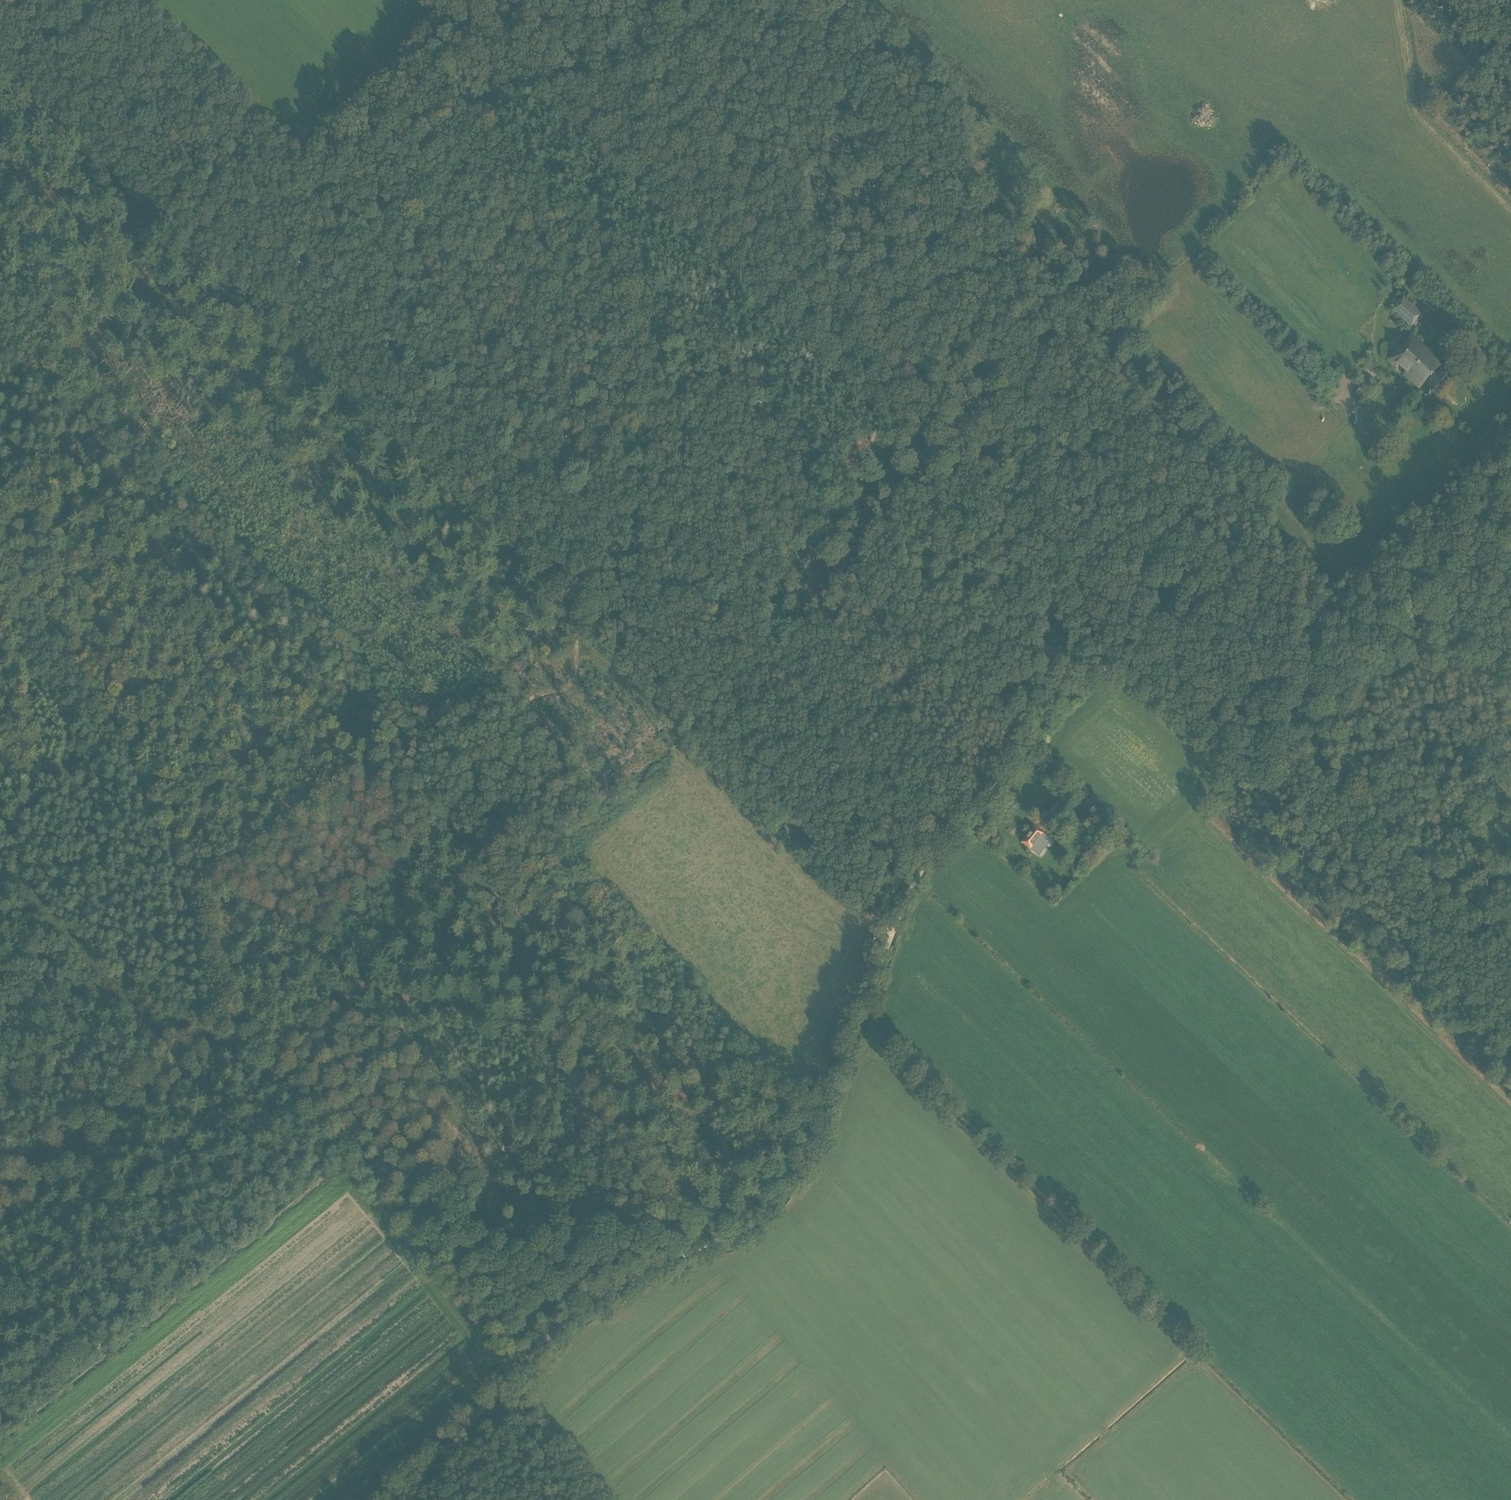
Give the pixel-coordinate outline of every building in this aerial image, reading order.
[(1404,298),(1393,310),(1411,327),(1423,315),(1404,298)] [(1444,364),(1447,361),(1452,355),(1443,347),(1438,353),(1443,358),(1441,361),(1411,335),(1388,361),(1428,397),(1452,370),(1444,364)] [(1361,388),(1356,394),(1365,402),(1370,396),(1361,388)] [(1051,810),(1048,813),(1046,811),(1043,816),(1037,823),(1045,829),(1050,822),(1056,814),(1051,810)] [(1042,846),(1040,845),(1047,836),(1034,827),(1022,843),(1036,853),(1042,846)]
